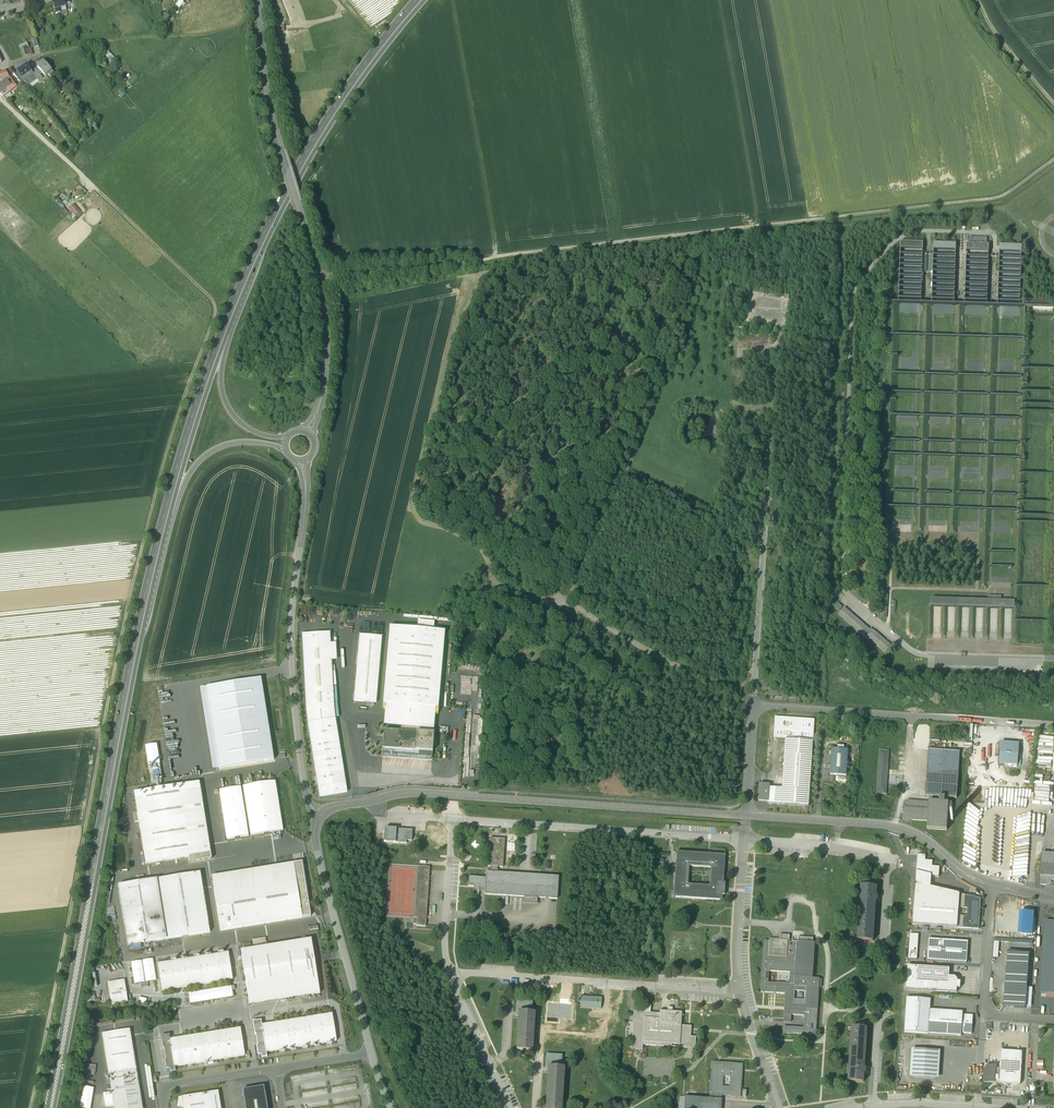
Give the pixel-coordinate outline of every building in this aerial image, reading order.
[(53,1),(56,13),(61,12),(61,11),(66,10),(66,6),(65,4),(64,0),(57,0),(53,1)] [(185,2),(182,0),(180,0),(176,5),(180,8),(185,2)] [(25,48),(20,49),(23,57),(31,55),(29,49),(28,47),(25,48)] [(55,74),(44,61),(37,67),(45,76),(48,74),(51,77),(55,74)] [(33,74),(27,64),(16,72),(22,79),(21,79),(30,89),(39,82),(33,74)] [(44,79),(37,71),(33,74),(39,82),(40,83),(45,80),(44,79)] [(52,83),(46,76),(44,79),(45,80),(50,86),(52,83)] [(9,91),(17,86),(10,78),(6,80),(11,85),(6,88),(9,91)] [(84,216),(78,208),(73,213),(79,221),(84,216)] [(987,244),(987,238),(968,237),(967,243),(964,243),(964,250),(974,251),(974,256),(978,256),(978,264),(986,264),(987,259),(988,259),(989,244),(987,244)] [(1019,263),(1019,245),(997,244),(997,251),(1006,251),(1006,258),(1010,258),(1010,263),(1019,263)] [(1018,278),(1019,268),(1011,268),(1011,271),(1007,270),(1007,275),(1013,275),(1013,278),(1018,278)] [(1015,601),(931,598),(931,605),(1014,608),(1015,601)] [(864,603),(864,604),(871,609),(875,605),(867,599),(864,603)] [(843,606),(837,601),(833,605),(838,610),(843,606)] [(872,630),(844,606),(838,613),(866,638),(868,636),(886,652),(892,645),(874,629),(872,630)] [(418,621),(417,629),(434,631),(435,622),(418,621)] [(417,629),(390,627),(383,704),(435,708),(438,708),(445,631),(434,631),(417,629)] [(330,633),(302,634),(306,711),(334,710),(330,633)] [(382,637),(360,635),(354,701),(376,703),(382,637)] [(470,690),(470,682),(473,682),(472,677),(461,677),(461,690),(470,690)] [(261,679),(207,687),(220,768),(273,760),(261,679)] [(435,708),(386,704),(384,725),(434,730),(435,708)] [(335,719),(334,710),(306,711),(308,723),(335,719)] [(815,719),(775,715),(774,736),(786,737),(786,739),(813,741),(815,719)] [(335,719),(308,723),(320,797),(347,792),(335,719)] [(400,732),(384,730),(383,749),(382,755),(432,758),(432,753),(434,734),(433,734),(400,732)] [(813,741),(786,739),(782,788),(769,787),(768,802),(768,803),(809,806),(813,741)] [(1012,743),(1001,742),(999,764),(1007,765),(1010,765),(1012,743)] [(1019,743),(1012,743),(1010,765),(1012,765),(1017,765),(1019,743)] [(145,746),(148,766),(162,764),(159,744),(145,746)] [(848,750),(832,749),(830,775),(846,776),(848,750)] [(889,751),(880,750),(877,793),(886,794),(889,751)] [(960,752),(929,750),(925,796),(945,798),(956,798),(960,752)] [(200,782),(189,784),(198,843),(209,841),(200,782)] [(276,782),(244,787),(251,836),(284,831),(276,782)] [(189,784),(134,792),(145,863),(200,854),(198,843),(189,784)] [(768,802),(769,787),(769,784),(758,784),(757,802),(768,802)] [(219,791),(227,839),(248,835),(240,787),(219,791)] [(945,798),(929,796),(929,802),(907,800),(907,808),(903,808),(903,819),(928,821),(927,829),(947,830),(948,815),(949,815),(949,810),(948,810),(948,803),(945,803),(945,798)] [(413,830),(386,829),(385,842),(412,844),(413,830)] [(468,886),(475,887),(474,891),(485,892),(485,895),(559,900),(560,877),(498,872),(498,867),(503,867),(505,840),(491,839),(489,866),(491,866),(490,872),(487,872),(486,878),(469,877),(468,886)] [(209,841),(198,843),(200,854),(210,852),(209,841)] [(691,853),(677,852),(674,898),(688,899),(710,900),(723,901),(726,855),(713,855),(691,853)] [(917,853),(913,924),(979,928),(981,897),(930,888),(931,876),(939,878),(940,866),(932,865),(932,860),(925,859),(925,854),(917,853)] [(1042,853),(1040,876),(1041,876),(1040,879),(1051,880),(1053,880),(1053,854),(1042,853)] [(212,876),(214,887),(295,874),(293,863),(212,876)] [(426,927),(426,919),(427,919),(430,867),(418,867),(414,918),(417,918),(416,926),(426,927)] [(200,872),(118,885),(128,945),(210,932),(200,872)] [(304,872),(295,874),(302,917),(311,916),(304,872)] [(295,874),(214,887),(221,930),(302,917),(295,874)] [(877,886),(861,885),(858,939),(874,940),(877,886)] [(1032,934),(1033,913),(1030,912),(1020,912),(1018,933),(1018,934),(1030,935),(1032,934)] [(1047,921),(1042,993),(1053,994),(1053,921),(1047,921)] [(919,959),(920,934),(911,933),(910,958),(919,959)] [(821,980),(814,979),(814,974),(816,943),(814,943),(814,937),(781,935),(780,941),(765,940),(763,971),(762,982),(761,993),(786,994),(786,999),(785,1016),(784,1022),(792,1023),(792,1016),(805,1017),(804,1028),(784,1027),(784,1033),(817,1035),(818,1029),(821,980)] [(265,938),(252,940),(253,946),(266,944),(265,938)] [(311,939),(241,950),(249,1004),(320,993),(311,939)] [(968,942),(928,940),(927,960),(967,962),(968,942)] [(228,952),(158,964),(162,991),(233,979),(228,952)] [(1030,954),(1007,952),(1003,1006),(1026,1008),(1030,954)] [(153,959),(131,963),(135,985),(157,981),(153,959)] [(949,966),(907,964),(906,989),(937,991),(937,980),(949,981),(949,975),(949,966)] [(937,980),(937,991),(956,992),(957,980),(955,975),(949,975),(949,981),(937,980)] [(124,980),(108,982),(111,1004),(128,1002),(124,980)] [(232,987),(189,994),(191,1004),(234,997),(232,987)] [(931,998),(906,996),(905,1032),(928,1034),(931,998)] [(602,998),(582,997),(581,1009),(602,1010),(602,998)] [(517,1014),(514,1050),(531,1051),(535,1013),(531,1013),(532,1000),(516,999),(515,1014),(517,1014)] [(963,1012),(930,1010),(928,1034),(961,1036),(963,1014),(963,1012)] [(643,1051),(643,1046),(659,1046),(680,1047),(695,1048),(696,1037),(691,1036),(692,1026),(681,1025),(682,1013),(670,1012),(660,1012),(660,1015),(645,1014),(645,1013),(633,1012),(631,1050),(643,1051)] [(332,1014),(262,1025),(266,1052),(336,1041),(332,1014)] [(973,1015),(963,1014),(961,1033),(972,1034),(973,1015)] [(261,1020),(253,1022),(255,1034),(256,1034),(257,1045),(256,1045),(258,1055),(260,1055),(261,1055),(262,1058),(267,1057),(267,1056),(266,1052),(262,1025),(261,1021),(261,1020)] [(849,1081),(864,1082),(865,1073),(866,1073),(867,1068),(865,1068),(868,1028),(852,1027),(849,1067),(847,1067),(847,1072),(849,1072),(848,1081),(849,1081)] [(240,1028),(170,1039),(174,1067),(245,1055),(240,1028)] [(130,1029),(102,1034),(109,1073),(136,1068),(130,1029)] [(170,1039),(170,1036),(170,1035),(161,1036),(163,1049),(164,1049),(166,1060),(165,1060),(166,1069),(167,1070),(169,1072),(170,1072),(175,1071),(175,1070),(174,1067),(170,1039)] [(937,1051),(915,1049),(913,1077),(935,1078),(937,1051)] [(1022,1052),(1001,1050),(999,1069),(999,1080),(998,1083),(1020,1084),(1022,1052)] [(544,1107),(561,1107),(563,1068),(561,1068),(562,1056),(546,1055),(545,1071),(547,1071),(544,1107)] [(744,1064),(731,1063),(712,1062),(711,1077),(710,1099),(680,1097),(679,1107),(722,1107),(723,1100),(723,1096),(729,1096),(742,1097),(744,1064)] [(996,1066),(987,1066),(986,1069),(986,1079),(986,1082),(994,1083),(994,1080),(999,1080),(999,1069),(995,1069),(996,1066)] [(109,1073),(110,1083),(111,1090),(112,1093),(114,1105),(114,1107),(143,1107),(136,1068),(109,1073)] [(81,1107),(85,1107),(92,1107),(95,1087),(84,1085),(81,1107)] [(242,1090),(243,1096),(245,1107),(268,1107),(265,1093),(264,1086),(242,1090)] [(208,1093),(211,1107),(221,1107),(218,1091),(208,1093)] [(112,1093),(103,1094),(105,1107),(114,1105),(112,1093)] [(179,1097),(177,1106),(184,1107),(211,1107),(208,1093),(179,1097)]
